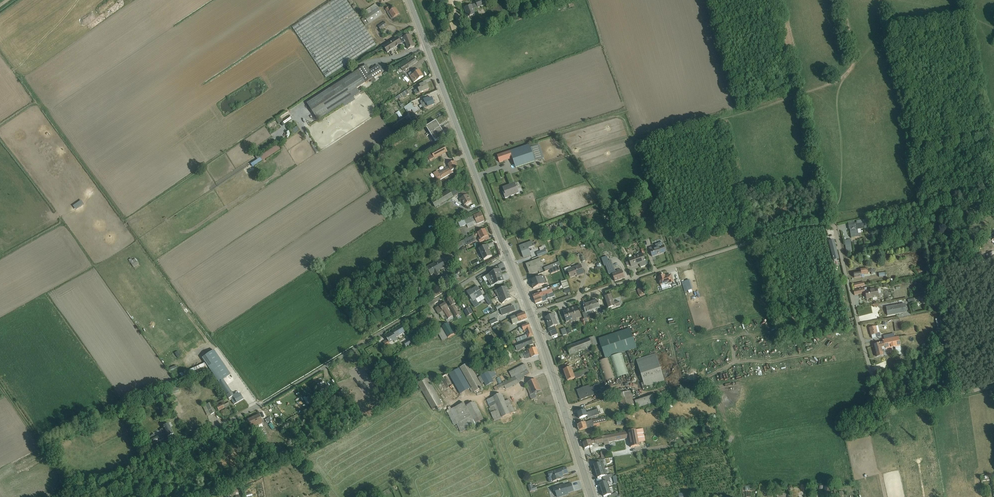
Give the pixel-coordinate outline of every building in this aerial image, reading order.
[(376,45),(346,0),(334,0),(292,27),(326,78),(376,45)] [(464,8),(468,17),(476,14),(474,9),(484,5),(483,0),(478,0),(475,1),(476,3),(464,8)] [(368,15),(378,8),(377,6),(375,4),(365,11),(366,13),(368,15)] [(391,11),(389,7),(385,9),(388,13),(387,14),(391,20),(399,15),(395,8),(391,11)] [(378,8),(368,15),(361,20),(365,26),(369,24),(383,15),(378,8)] [(381,31),(388,26),(385,22),(378,26),(381,31)] [(402,35),(398,37),(402,44),(405,42),(408,50),(415,47),(409,32),(402,35)] [(387,53),(402,44),(398,38),(383,47),(387,53)] [(401,66),(404,71),(417,62),(414,57),(401,66)] [(374,78),(383,72),(378,65),(370,70),(366,65),(307,103),(318,120),(343,104),(345,107),(355,100),(354,98),(360,93),(357,89),(370,80),(372,83),(376,81),(374,78)] [(408,74),(410,77),(414,83),(424,77),(419,70),(413,74),(412,72),(408,74)] [(419,89),(419,88),(417,89),(417,90),(414,91),(416,95),(429,90),(426,83),(420,86),(421,88),(419,89)] [(409,94),(407,90),(394,98),(395,100),(397,99),(399,98),(400,100),(409,94)] [(420,102),(422,105),(419,106),(420,108),(422,107),(423,109),(428,107),(435,105),(432,98),(429,100),(428,99),(420,102)] [(411,110),(414,113),(419,110),(417,108),(414,108),(411,103),(404,108),(406,110),(407,109),(408,112),(411,110)] [(271,128),(279,123),(277,120),(269,124),(271,128)] [(430,134),(440,128),(436,121),(426,127),(430,134)] [(440,128),(430,134),(435,142),(446,136),(440,128)] [(516,168),(542,159),(537,144),(530,146),(529,145),(497,156),(500,163),(512,158),(516,168)] [(257,160),(251,164),(253,167),(280,149),(277,145),(260,157),(258,154),(255,156),(257,160)] [(433,145),(420,153),(421,155),(434,147),(433,145)] [(432,153),(427,156),(430,162),(448,152),(445,146),(431,153),(432,153)] [(381,150),(364,161),(365,163),(368,162),(369,163),(384,153),(381,150)] [(438,182),(453,173),(452,171),(458,169),(455,162),(448,165),(449,167),(438,173),(437,171),(433,173),(438,182)] [(505,198),(519,193),(517,189),(516,190),(513,184),(503,188),(504,192),(505,191),(505,192),(506,194),(504,194),(505,198)] [(449,190),(431,201),(434,205),(431,207),(433,209),(435,208),(460,194),(457,189),(451,192),(449,190)] [(464,203),(463,203),(464,206),(471,202),(464,190),(461,192),(464,197),(459,200),(461,203),(463,202),(464,203)] [(481,213),(474,216),(465,220),(464,219),(458,222),(460,228),(467,225),(468,228),(485,221),(481,213)] [(857,223),(857,224),(848,226),(849,230),(850,230),(851,238),(860,236),(860,234),(861,233),(861,229),(868,228),(867,220),(856,221),(857,223)] [(475,234),(476,236),(478,235),(480,238),(478,239),(480,242),(485,240),(484,238),(488,236),(485,229),(475,234)] [(467,246),(477,241),(474,235),(464,240),(467,245),(467,246)] [(464,240),(457,244),(459,249),(465,246),(467,245),(464,240)] [(839,260),(834,241),(829,242),(834,261),(839,260)] [(529,249),(534,247),(533,242),(519,247),(524,258),(531,255),(529,249)] [(653,247),(649,248),(652,257),(666,252),(663,245),(663,243),(655,245),(656,248),(654,249),(653,247)] [(484,260),(492,257),(490,252),(489,250),(490,249),(488,245),(479,250),(484,260)] [(543,245),(537,248),(539,252),(536,253),(538,257),(547,254),(545,250),(544,250),(543,245)] [(643,254),(646,252),(644,249),(641,250),(642,253),(628,258),(631,267),(639,264),(640,267),(647,265),(643,254)] [(606,266),(609,275),(612,273),(615,282),(625,278),(622,270),(616,272),(617,272),(614,271),(611,261),(609,261),(607,256),(601,258),(604,267),(606,266)] [(435,260),(436,262),(426,268),(431,276),(435,274),(436,277),(440,275),(438,271),(446,267),(440,257),(435,260)] [(128,260),(134,268),(137,272),(139,271),(135,267),(139,264),(137,262),(138,261),(135,258),(132,261),(131,258),(128,260)] [(539,271),(538,268),(543,266),(541,259),(526,265),(528,270),(529,269),(530,274),(539,271)] [(559,262),(544,268),(545,272),(561,266),(559,262)] [(584,274),(580,265),(571,268),(570,267),(564,269),(565,272),(568,271),(570,278),(576,276),(577,277),(584,274)] [(876,275),(875,269),(868,270),(867,268),(859,269),(859,272),(861,272),(861,273),(853,274),(854,278),(864,277),(864,275),(868,274),(868,273),(871,272),(871,275),(876,275)] [(456,272),(455,269),(449,273),(453,281),(459,278),(458,276),(462,274),(463,273),(461,269),(456,272)] [(487,280),(502,275),(500,269),(494,271),(485,277),(487,280)] [(491,286),(504,281),(502,275),(487,280),(491,286)] [(661,286),(662,285),(663,285),(665,289),(669,287),(668,284),(673,282),(671,276),(665,277),(664,275),(658,277),(661,286)] [(540,290),(557,284),(557,283),(558,283),(557,281),(556,281),(556,280),(551,282),(550,280),(542,282),(541,280),(531,283),(533,290),(539,288),(540,290)] [(564,289),(569,287),(567,280),(561,282),(562,287),(563,289),(564,289)] [(690,280),(685,281),(688,291),(693,289),(690,280)] [(476,301),(476,300),(483,295),(477,287),(473,289),(474,290),(472,291),(471,289),(467,292),(474,303),(476,301)] [(498,297),(509,293),(506,287),(494,292),(498,297)] [(640,296),(640,297),(645,295),(645,294),(643,288),(637,290),(639,296),(640,296)] [(867,288),(853,291),(854,296),(865,293),(867,301),(867,300),(872,299),(873,301),(877,300),(877,298),(879,297),(878,294),(881,293),(880,289),(877,290),(877,289),(868,291),(868,288),(867,288)] [(534,300),(553,293),(552,290),(552,289),(548,291),(548,290),(533,296),(534,300)] [(498,297),(502,304),(509,300),(511,299),(509,293),(498,297)] [(546,300),(554,296),(553,293),(534,300),(536,304),(547,301),(546,300)] [(608,309),(611,308),(611,309),(620,306),(619,301),(614,303),(611,293),(606,295),(607,296),(604,297),(608,309)] [(460,311),(458,312),(454,305),(456,304),(452,297),(447,300),(450,307),(456,317),(461,314),(460,311)] [(600,309),(602,314),(605,312),(603,306),(600,307),(597,300),(590,303),(593,311),(593,312),(596,311),(596,310),(600,309)] [(445,303),(435,309),(439,315),(440,314),(442,317),(443,317),(446,321),(453,317),(448,309),(449,308),(445,303)] [(593,311),(590,303),(583,305),(586,312),(583,313),(585,320),(586,320),(586,319),(588,318),(587,316),(586,313),(593,311)] [(886,307),(887,317),(907,313),(905,304),(886,307)] [(514,306),(500,311),(502,316),(516,311),(514,306)] [(871,313),(873,313),(871,306),(864,308),(866,316),(871,315),(871,313)] [(581,318),(577,307),(570,310),(574,321),(577,320),(577,319),(581,318)] [(470,308),(464,311),(467,317),(473,314),(470,308)] [(571,323),(574,321),(570,310),(563,312),(567,323),(570,321),(571,323)] [(513,325),(527,319),(525,313),(510,318),(513,325)] [(554,314),(545,318),(548,324),(548,325),(548,327),(549,328),(548,328),(552,337),(558,335),(555,326),(558,325),(554,314)] [(448,324),(442,328),(448,339),(454,335),(448,324)] [(531,338),(533,336),(529,324),(522,327),(519,328),(520,332),(524,331),(524,333),(526,332),(527,335),(516,339),(517,343),(527,339),(531,338)] [(398,340),(396,338),(405,333),(401,326),(392,332),(393,333),(390,335),(390,334),(385,337),(387,340),(390,344),(394,341),(395,342),(398,340)] [(881,337),(880,334),(878,326),(869,328),(872,339),(881,337)] [(442,328),(437,331),(443,342),(448,339),(442,328)] [(619,332),(599,339),(606,359),(610,358),(621,354),(628,352),(637,349),(630,329),(619,332)] [(409,341),(404,344),(406,347),(413,343),(408,335),(406,336),(409,341)] [(592,347),(597,345),(594,337),(589,339),(573,345),(567,347),(570,356),(592,347)] [(880,344),(873,345),(876,357),(884,355),(883,354),(885,353),(884,350),(885,349),(885,350),(895,348),(897,356),(904,354),(902,346),(901,347),(899,337),(895,338),(883,340),(883,341),(880,342),(880,344)] [(517,351),(533,344),(531,338),(527,339),(517,344),(515,341),(512,342),(513,345),(514,344),(517,351)] [(531,358),(539,356),(536,348),(528,351),(519,355),(522,359),(525,357),(526,360),(531,357),(531,358)] [(512,355),(509,349),(502,353),(507,363),(514,358),(518,356),(516,353),(512,355)] [(205,363),(180,374),(183,379),(208,367),(210,370),(209,370),(218,383),(226,396),(230,401),(231,400),(234,405),(243,400),(239,392),(237,392),(233,394),(223,380),(231,375),(214,350),(202,358),(205,363)] [(617,378),(628,375),(621,354),(610,358),(617,378)] [(649,386),(652,385),(664,381),(656,356),(657,356),(656,354),(636,360),(643,383),(641,384),(643,391),(646,390),(646,388),(645,388),(646,387),(649,386)] [(514,358),(507,363),(503,365),(505,367),(508,366),(511,365),(511,364),(516,361),(514,358)] [(605,382),(615,379),(609,359),(599,362),(605,382)] [(175,360),(168,362),(171,370),(177,368),(175,360)] [(468,363),(460,368),(472,388),(470,389),(472,393),(474,392),(474,393),(483,388),(468,363)] [(512,378),(528,370),(525,364),(509,372),(512,378)] [(588,369),(574,374),(571,368),(563,371),(567,381),(575,379),(575,380),(581,377),(581,378),(590,374),(588,369)] [(440,379),(452,400),(452,399),(453,400),(454,399),(453,399),(461,394),(461,393),(470,388),(459,369),(449,374),(440,379)] [(486,387),(494,382),(492,379),(497,376),(493,369),(478,378),(481,384),(484,383),(486,387)] [(528,370),(512,378),(497,386),(494,388),(496,391),(499,390),(501,389),(505,387),(506,390),(519,384),(524,378),(524,377),(530,374),(528,370)] [(433,410),(443,405),(427,378),(417,384),(433,410)] [(527,389),(532,400),(533,399),(534,401),(537,400),(535,394),(541,391),(536,380),(527,384),(529,389),(527,389)] [(323,399),(331,395),(330,394),(330,393),(325,384),(321,386),(319,387),(321,391),(320,392),(323,399)] [(599,384),(590,388),(589,386),(577,391),(581,400),(594,395),(594,393),(601,390),(599,384)] [(168,391),(170,396),(180,392),(177,387),(168,391)] [(341,391),(338,393),(341,397),(346,394),(343,389),(341,391)] [(618,394),(623,412),(636,408),(631,391),(618,394)] [(490,408),(489,409),(494,422),(510,415),(510,414),(515,412),(509,400),(505,402),(502,394),(501,394),(488,400),(487,400),(490,408)] [(637,409),(655,403),(654,401),(653,397),(653,395),(635,402),(637,409)] [(229,406),(226,399),(215,404),(218,412),(229,406)] [(216,413),(211,403),(206,405),(206,406),(210,415),(211,415),(216,413)] [(484,420),(475,403),(466,407),(464,403),(455,408),(454,408),(451,410),(450,407),(448,408),(449,411),(447,412),(454,426),(456,425),(461,433),(475,426),(475,425),(484,420)] [(657,406),(646,409),(647,415),(656,412),(657,413),(660,412),(659,411),(657,406)] [(588,419),(600,415),(598,409),(593,411),(593,412),(591,413),(590,412),(587,413),(586,411),(578,413),(580,419),(587,417),(588,419)] [(252,429),(256,427),(257,428),(263,425),(262,424),(263,423),(259,415),(247,420),(252,429)] [(580,431),(593,427),(594,428),(600,427),(600,424),(606,422),(605,418),(592,420),(592,421),(578,425),(580,431)] [(156,437),(154,434),(149,438),(150,440),(152,445),(173,434),(168,424),(162,427),(163,429),(160,430),(162,434),(156,437)] [(593,447),(592,445),(595,444),(596,445),(604,443),(604,446),(609,445),(609,442),(629,439),(631,448),(639,446),(639,443),(646,442),(643,429),(601,437),(583,443),(585,449),(593,447)] [(603,463),(598,464),(593,466),(596,472),(605,469),(603,463)] [(548,473),(549,478),(548,479),(549,483),(552,482),(553,482),(562,479),(561,478),(564,478),(563,475),(568,473),(566,467),(548,473)] [(605,469),(596,472),(598,479),(603,477),(607,476),(605,469)] [(607,482),(604,483),(599,484),(602,491),(609,488),(607,482)] [(533,487),(532,484),(528,486),(530,493),(537,490),(536,486),(533,487)] [(565,484),(552,488),(553,492),(556,493),(557,496),(561,496),(568,495),(568,493),(574,491),(572,484),(566,486),(565,484)] [(602,491),(604,496),(608,496),(611,495),(609,488),(602,491)]
